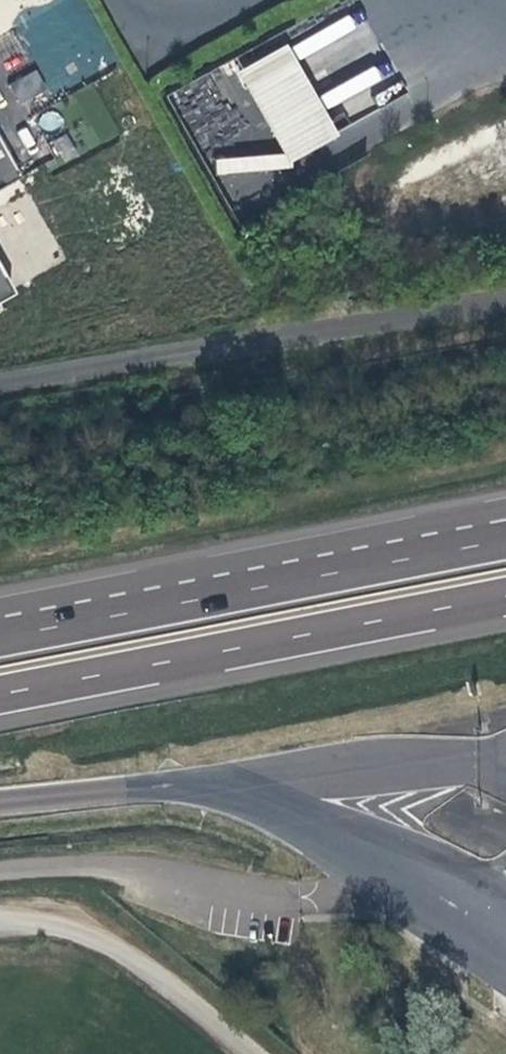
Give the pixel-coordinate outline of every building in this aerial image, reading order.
[(226,76),(277,166),(326,138),(275,47),(226,76)] [(10,82),(20,101),(46,87),(36,68),(10,82)] [(66,134),(50,142),(61,164),(78,155),(66,134)] [(15,180),(0,152),(0,188),(15,180)]
